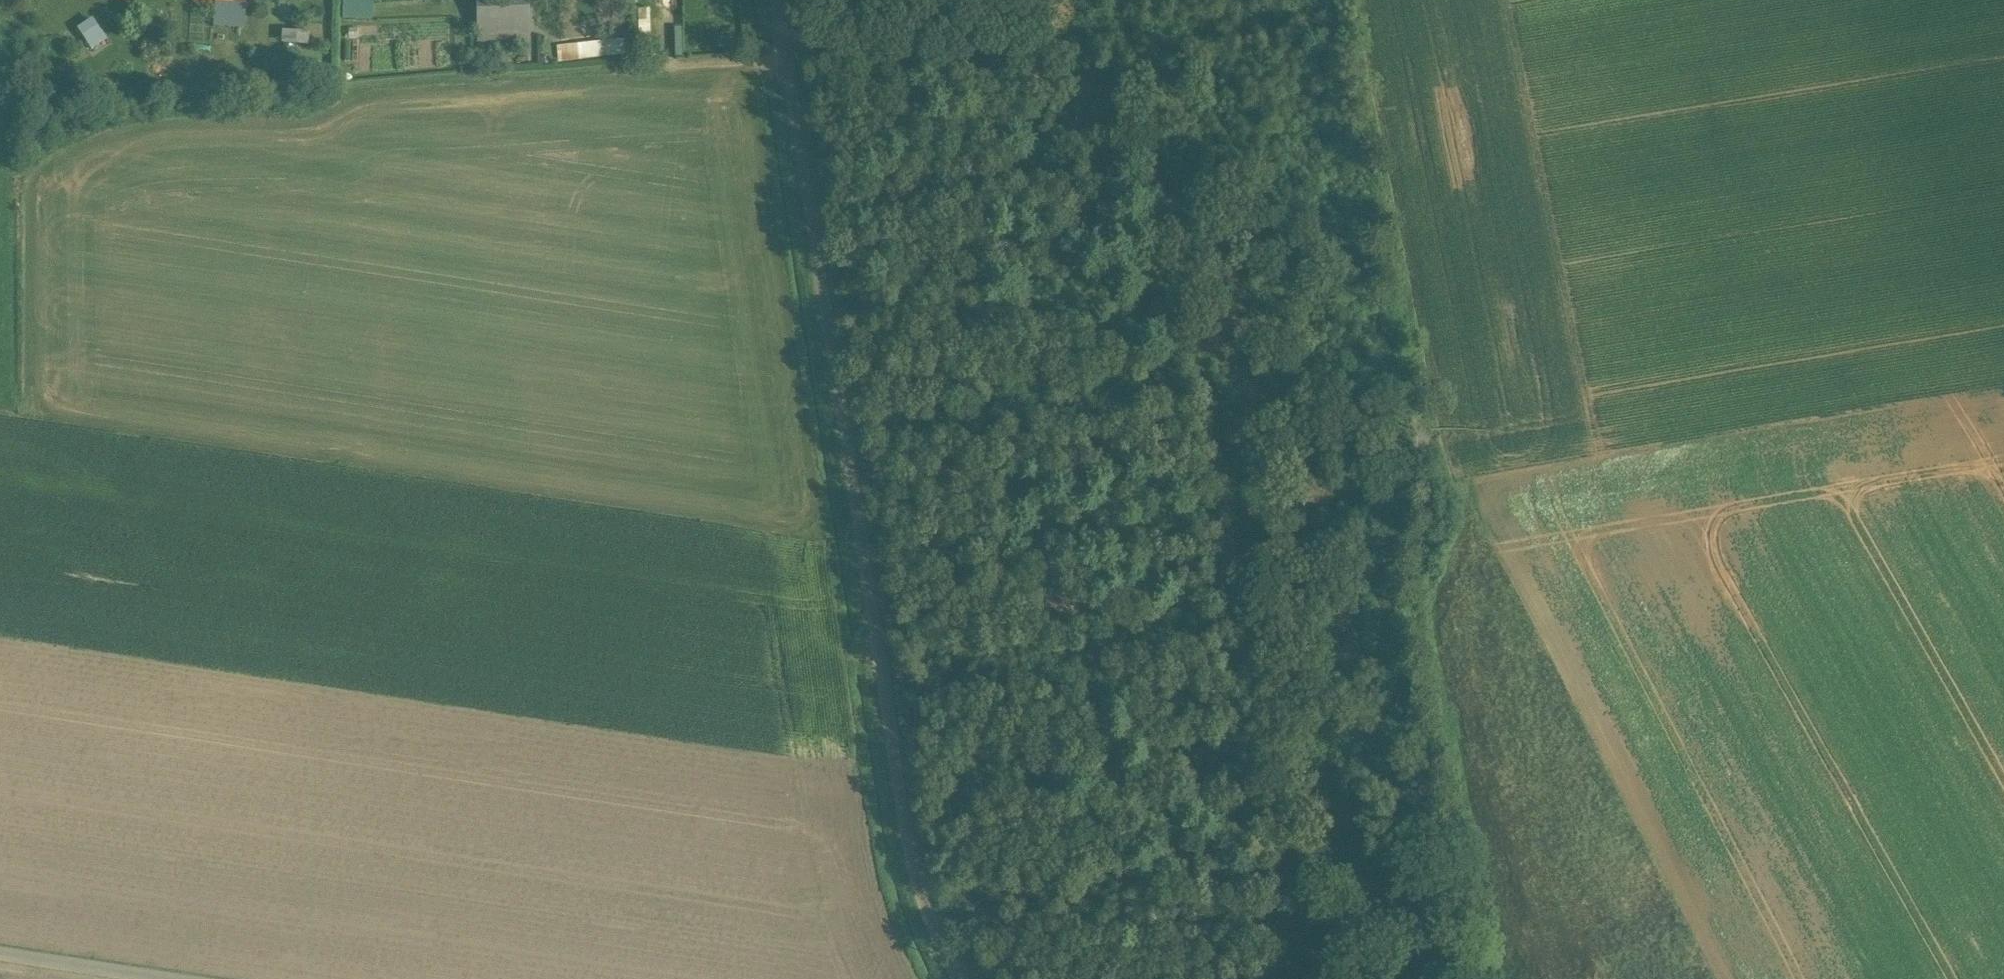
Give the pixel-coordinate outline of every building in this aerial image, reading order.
[(243,25),(244,1),(213,0),(213,24),(243,25)] [(343,17),(370,17),(371,0),(343,0),(343,17)] [(479,23),(527,22),(527,0),(478,0),(479,23)] [(651,46),(683,45),(682,0),(650,0),(651,46)] [(90,48),(105,38),(91,15),(76,25),(90,48)] [(621,55),(621,40),(560,40),(560,55),(621,55)]
